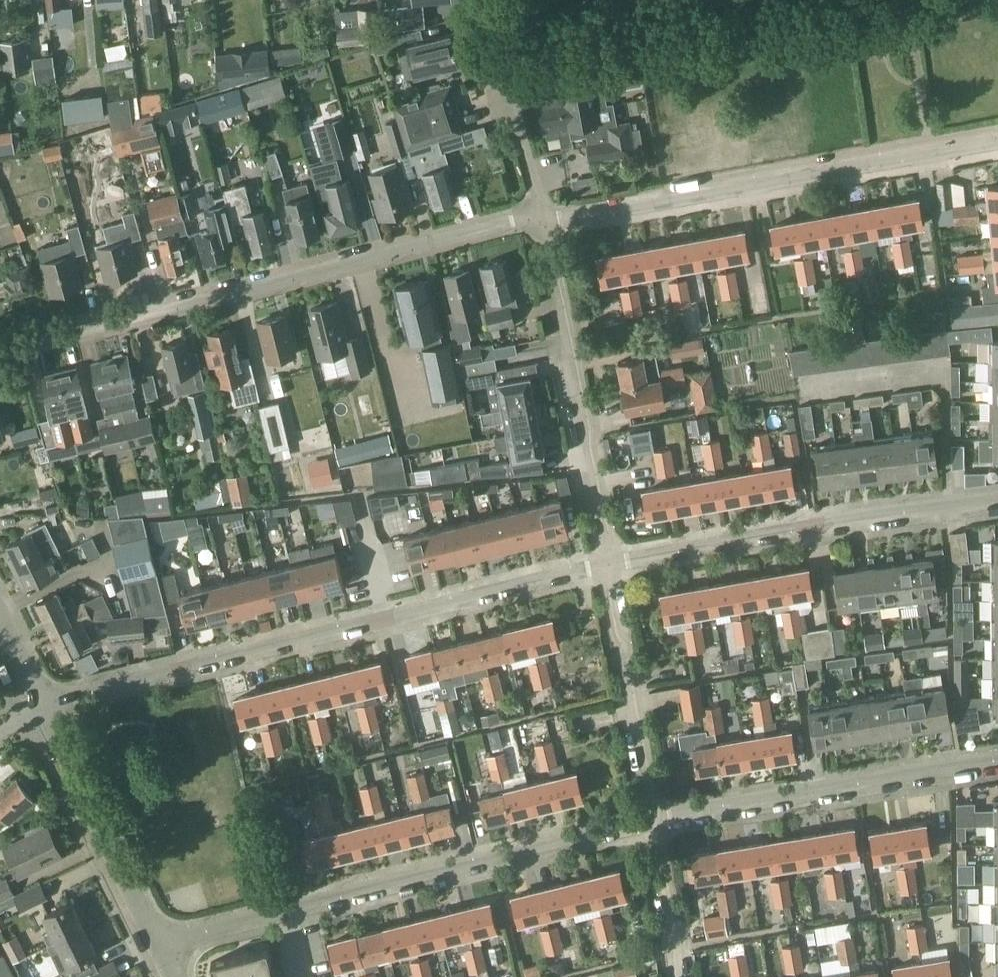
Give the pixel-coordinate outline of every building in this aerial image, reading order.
[(61,8),(61,0),(47,0),(48,9),(61,8)] [(139,34),(157,31),(152,0),(133,0),(139,34)] [(163,21),(177,20),(176,11),(182,10),(181,0),(160,0),(163,21)] [(413,4),(383,7),(385,30),(425,26),(423,3),(413,4)] [(337,28),(338,43),(375,41),(378,40),(375,14),(360,16),(361,26),(337,28)] [(407,31),(378,40),(375,41),(379,53),(407,45),(415,76),(460,65),(456,52),(458,51),(457,48),(464,47),(459,30),(410,42),(407,31)] [(3,73),(29,70),(25,38),(0,41),(0,50),(3,73)] [(119,41),(100,42),(101,57),(120,56),(119,41)] [(288,47),(290,64),(302,62),(300,46),(288,47)] [(271,73),(268,48),(216,53),(219,88),(271,73)] [(285,97),(278,75),(241,87),(247,109),(270,102),(285,97)] [(639,76),(624,79),(626,87),(641,85),(639,76)] [(423,97),(395,105),(399,119),(408,149),(408,152),(412,165),(420,163),(433,205),(457,198),(447,166),(446,166),(442,154),(432,157),(427,143),(456,133),(457,133),(462,132),(456,114),(460,113),(451,84),(422,93),(423,97)] [(564,112),(613,104),(613,103),(606,104),(603,88),(540,99),(544,123),(565,119),(564,112)] [(204,122),(232,113),(225,91),(197,100),(204,122)] [(108,99),(112,123),(132,118),(129,96),(108,99)] [(199,117),(201,117),(197,101),(155,112),(159,127),(165,126),(167,134),(183,130),(181,121),(183,121),(184,126),(200,122),(199,117)] [(565,119),(544,123),(545,133),(548,133),(549,138),(562,136),(561,130),(572,129),(573,138),(589,135),(590,144),(589,144),(592,160),(634,153),(629,120),(616,122),(613,104),(564,112),(565,119)] [(117,156),(159,145),(151,113),(132,118),(112,123),(109,124),(117,156)] [(354,154),(343,118),(327,123),(338,159),(354,154)] [(396,156),(408,152),(408,149),(399,119),(386,123),(396,156)] [(371,156),(363,129),(348,134),(357,161),(371,156)] [(15,153),(12,130),(0,132),(0,155),(15,153)] [(307,135),(297,137),(301,161),(310,159),(307,135)] [(494,135),(489,137),(483,139),(483,140),(487,153),(499,149),(494,135)] [(45,161),(61,157),(58,143),(42,147),(45,161)] [(261,155),(269,179),(283,174),(275,150),(261,155)] [(231,180),(227,163),(217,165),(221,182),(231,180)] [(328,164),(312,168),(318,191),(321,203),(331,201),(333,212),(325,214),(330,231),(340,229),(343,231),(349,230),(350,226),(362,223),(350,179),(344,181),(341,170),(331,172),(328,164)] [(379,218),(413,209),(401,166),(371,174),(377,197),(374,198),(379,218)] [(937,182),(940,208),(953,207),(954,215),(979,213),(991,212),(997,211),(997,186),(988,187),(990,200),(977,201),(977,204),(966,205),(966,195),(953,196),(951,181),(937,182)] [(251,251),(276,245),(266,208),(252,212),(245,183),(225,188),(229,204),(234,223),(243,221),(251,251)] [(283,189),(297,241),(321,234),(306,183),(283,189)] [(189,232),(180,200),(177,191),(149,199),(161,239),(168,272),(186,268),(178,235),(189,232)] [(196,212),(191,193),(179,196),(185,215),(196,212)] [(895,203),(900,228),(924,223),(920,199),(895,203)] [(875,232),(900,228),(895,203),(871,208),(875,232)] [(232,256),(228,240),(237,238),(233,223),(234,223),(229,204),(206,210),(211,229),(198,232),(205,263),(232,256)] [(954,216),(953,207),(940,208),(938,208),(941,225),(955,224),(954,216)] [(875,232),(871,208),(846,212),(858,273),(866,272),(859,235),(861,235),(875,232)] [(110,246),(97,250),(106,281),(114,279),(114,280),(129,276),(129,275),(138,273),(129,241),(129,240),(142,236),(135,209),(123,213),(126,224),(105,230),(110,246)] [(848,275),(858,273),(846,212),(822,217),(826,241),(837,239),(839,252),(844,251),(848,275)] [(979,213),(954,215),(954,216),(955,224),(968,223),(980,221),(979,213)] [(826,241),(822,217),(797,221),(802,246),(804,258),(810,291),(816,290),(815,282),(817,281),(812,256),(816,255),(813,244),(826,241)] [(11,224),(17,240),(26,237),(19,221),(11,224)] [(797,221),(773,226),(777,250),(802,246),(797,221)] [(54,261),(41,264),(50,296),(59,293),(60,295),(74,291),(73,289),(82,287),(74,255),(73,255),(87,251),(79,224),(67,227),(71,239),(50,245),(54,261)] [(720,235),(725,260),(750,255),(745,231),(720,235)] [(701,264),(725,260),(720,235),(696,240),(701,264)] [(997,260),(997,236),(993,236),(995,248),(983,250),(984,253),(958,255),(959,264),(997,260)] [(908,238),(898,240),(903,264),(912,263),(908,238)] [(676,268),(701,264),(696,240),(672,244),(676,268)] [(891,241),(895,266),(903,264),(898,240),(891,241)] [(652,273),(676,268),(672,244),(648,248),(652,273)] [(628,277),(652,273),(648,248),(623,253),(628,277)] [(603,282),(628,277),(623,253),(598,257),(603,282)] [(804,258),(796,260),(801,284),(803,284),(804,292),(810,291),(804,258)] [(480,291),(485,309),(486,311),(491,329),(493,337),(502,336),(500,327),(516,323),(512,306),(518,304),(516,293),(515,293),(507,260),(480,267),(489,300),(484,301),(481,291),(480,291)] [(959,264),(960,273),(986,270),(986,272),(988,272),(989,285),(983,286),(984,300),(997,299),(997,260),(959,264)] [(32,292),(25,267),(4,272),(7,282),(2,284),(6,299),(32,292)] [(717,273),(719,285),(737,282),(735,269),(717,273)] [(468,270),(464,271),(459,270),(455,271),(451,274),(446,276),(455,312),(448,314),(454,343),(472,338),(466,316),(479,312),(468,270)] [(668,282),(670,294),(689,290),(686,278),(668,282)] [(427,279),(396,287),(401,305),(397,306),(401,323),(405,322),(409,339),(421,336),(423,348),(422,349),(433,402),(463,396),(452,343),(443,344),(440,331),(427,279)] [(719,285),(721,298),(739,295),(737,282),(719,285)] [(619,292),(621,303),(639,299),(637,288),(619,292)] [(670,294),(673,307),(691,303),(689,290),(670,294)] [(642,312),(639,299),(621,303),(624,316),(642,312)] [(312,324),(320,358),(348,351),(354,374),(369,371),(361,337),(348,340),(338,301),(312,308),(316,323),(312,324)] [(950,306),(952,328),(997,323),(997,301),(950,306)] [(296,353),(287,315),(259,321),(268,360),(296,353)] [(775,355),(776,320),(712,319),(711,386),(724,387),(725,371),(753,371),(754,354),(775,355)] [(948,329),(950,341),(975,339),(975,340),(992,338),(990,324),(973,326),(973,327),(948,329)] [(240,358),(232,327),(208,333),(212,348),(205,349),(209,365),(215,364),(221,385),(230,383),(235,404),(260,398),(251,365),(239,368),(236,359),(240,358)] [(951,352),(950,341),(948,329),(936,331),(939,354),(951,352)] [(927,356),(939,354),(936,331),(924,332),(927,356)] [(915,357),(927,356),(924,332),(912,334),(915,357)] [(903,359),(915,357),(912,334),(900,336),(903,359)] [(891,361),(903,359),(900,336),(888,337),(891,361)] [(679,356),(705,352),(702,337),(669,343),(671,357),(679,356)] [(879,362),(891,361),(888,337),(876,339),(879,362)] [(867,364),(879,362),(876,339),(864,340),(867,364)] [(855,365),(867,364),(864,340),(852,342),(855,365)] [(994,360),(997,360),(997,340),(989,340),(989,348),(993,348),(994,360)] [(171,394),(188,390),(199,388),(192,358),(190,359),(186,341),(162,346),(169,377),(167,378),(171,394)] [(494,345),(496,356),(518,352),(516,342),(494,345)] [(843,367),(855,365),(852,342),(840,344),(843,367)] [(831,369),(843,367),(840,344),(828,345),(831,369)] [(819,370),(831,369),(828,345),(816,347),(819,370)] [(456,351),(458,364),(484,359),(482,346),(456,351)] [(807,372),(819,370),(816,347),(804,349),(807,372)] [(795,374),(807,372),(804,349),(791,350),(795,374)] [(113,358),(110,359),(132,445),(146,441),(156,439),(150,413),(140,416),(138,409),(139,409),(135,397),(134,397),(132,386),(135,385),(128,355),(124,355),(122,353),(114,354),(113,358)] [(643,356),(618,361),(623,386),(648,381),(660,378),(658,370),(659,370),(655,353),(643,356)] [(484,359),(458,364),(460,374),(466,374),(466,375),(515,365),(498,368),(496,357),(485,359),(484,359)] [(104,451),(132,445),(110,359),(92,363),(99,393),(100,393),(103,406),(107,406),(109,415),(97,417),(104,451)] [(990,379),(997,379),(997,360),(994,360),(990,360),(990,379)] [(515,365),(466,375),(468,387),(483,385),(482,384),(498,382),(517,377),(515,365)] [(687,383),(683,365),(671,368),(674,385),(687,383)] [(952,379),(961,379),(961,365),(952,365),(952,379)] [(78,366),(59,370),(67,401),(73,424),(71,424),(75,439),(76,439),(95,435),(88,409),(85,397),(78,366)] [(659,370),(658,370),(660,378),(662,387),(674,385),(671,368),(659,370)] [(53,418),(39,421),(47,446),(75,439),(71,424),(73,424),(67,401),(59,370),(42,374),(49,405),(53,418)] [(535,401),(531,374),(517,377),(498,382),(502,407),(535,401)] [(662,387),(660,378),(648,381),(623,386),(628,411),(666,404),(663,391),(662,387)] [(961,379),(952,379),(952,395),(961,395),(961,379)] [(974,379),(974,388),(990,388),(990,399),(994,399),(997,399),(997,379),(990,379),(974,379)] [(198,437),(216,433),(205,389),(188,394),(198,437)] [(908,391),(909,400),(910,407),(924,406),(922,389),(908,391)] [(894,402),(909,400),(908,391),(893,393),(894,402)] [(868,396),(870,405),(885,403),(884,394),(868,396)] [(856,407),(870,405),(868,396),(854,398),(856,407)] [(762,413),(775,412),(774,399),(762,400),(762,413)] [(847,408),(846,399),(831,401),(832,410),(847,408)] [(258,406),(269,451),(289,446),(277,401),(258,406)] [(502,408),(493,409),(496,422),(504,420),(507,433),(507,435),(540,429),(535,401),(502,407),(502,408)] [(816,436),(812,404),(799,405),(804,438),(816,436)] [(952,417),(961,417),(961,404),(952,404),(952,417)] [(333,434),(350,431),(347,412),(330,414),(333,434)] [(961,417),(952,417),(953,433),(961,433),(961,417)] [(882,486),(875,440),(873,440),(870,418),(861,419),(862,430),(854,431),(855,443),(862,489),(866,489),(867,479),(879,478),(880,486),(882,486)] [(787,454),(801,452),(797,430),(795,419),(783,421),(785,432),(783,432),(787,454)] [(477,439),(473,422),(462,424),(466,441),(477,439)] [(34,426),(9,432),(13,445),(38,439),(34,426)] [(545,455),(540,429),(507,435),(507,433),(495,436),(497,450),(509,448),(511,461),(545,455)] [(751,434),(753,447),(771,444),(769,431),(751,434)] [(914,434),(920,481),(923,481),(925,471),(938,469),(933,432),(914,434)] [(919,481),(920,481),(914,434),(894,437),(901,484),(904,484),(906,474),(918,472),(919,481)] [(900,484),(901,484),(894,437),(875,440),(882,486),(885,486),(887,477),(898,475),(900,484)] [(979,438),(979,459),(994,459),(994,457),(997,457),(997,438),(994,438),(979,438)] [(700,442),(703,455),(722,452),(719,439),(700,442)] [(837,445),(844,491),(847,491),(848,482),(860,480),(861,489),(862,489),(855,443),(837,445)] [(771,444),(753,447),(755,458),(764,457),(773,455),(771,444)] [(952,444),(953,468),(965,467),(965,444),(952,444)] [(842,492),(844,491),(837,445),(817,448),(822,486),(823,494),(828,494),(829,485),(841,483),(842,492)] [(208,459),(221,456),(219,446),(206,449),(208,459)] [(652,451),(654,463),(672,461),(670,448),(652,451)] [(703,455),(705,468),(724,464),(722,452),(703,455)] [(773,455),(764,457),(767,470),(771,494),(796,490),(791,466),(777,468),(774,455),(773,455)] [(376,487),(407,484),(404,457),(372,460),(376,487)] [(508,466),(507,461),(479,466),(478,458),(430,467),(433,481),(480,476),(513,474),(525,473),(524,463),(508,466)] [(654,463),(656,476),(674,473),(672,461),(654,463)] [(31,464),(34,495),(51,493),(47,462),(31,464)] [(334,481),(331,470),(312,474),(315,486),(334,481)] [(742,474),(747,499),(771,494),(767,470),(742,474)] [(252,501),(246,472),(226,476),(232,505),(252,501)] [(722,503),(747,499),(742,474),(718,478),(722,503)] [(538,504),(546,538),(570,533),(562,504),(574,501),(567,475),(556,476),(561,498),(538,504)] [(698,507),(722,503),(718,478),(694,483),(698,507)] [(521,480),(522,489),(534,487),(533,479),(521,480)] [(486,484),(487,492),(499,491),(499,483),(486,484)] [(673,511),(698,507),(694,483),(669,487),(673,511)] [(475,493),(487,492),(486,484),(474,485),(475,493)] [(649,516),(673,511),(669,487),(644,491),(649,516)] [(442,497),(454,496),(453,488),(441,489),(442,497)] [(430,498),(442,497),(441,489),(429,490),(430,498)] [(368,497),(373,518),(385,515),(380,495),(368,497)] [(357,522),(351,498),(333,501),(340,526),(357,522)] [(146,515),(146,514),(159,513),(158,504),(146,505),(145,500),(118,506),(121,516),(143,515),(146,515)] [(160,504),(161,513),(174,512),(173,503),(160,504)] [(46,507),(47,513),(60,510),(58,504),(46,507)] [(524,544),(546,538),(538,504),(516,509),(524,544)] [(278,514),(291,513),(290,505),(277,506),(278,514)] [(267,516),(278,514),(277,506),(266,508),(267,516)] [(502,549),(524,544),(516,509),(494,515),(502,549)] [(232,519),(244,518),(243,510),(231,511),(232,519)] [(232,519),(231,511),(220,513),(220,521),(232,519)] [(108,517),(115,543),(148,535),(143,515),(108,517)] [(185,516),(187,524),(199,523),(198,515),(185,516)] [(480,555),(502,549),(494,515),(471,520),(480,555)] [(458,560),(480,555),(471,520),(449,526),(458,560)] [(48,564),(64,556),(47,521),(42,523),(42,524),(28,531),(29,533),(8,543),(14,555),(9,558),(17,572),(46,558),(48,564)] [(203,523),(199,523),(187,524),(193,549),(208,545),(203,523)] [(458,560),(449,526),(427,531),(435,563),(457,558),(458,560)] [(412,569),(435,563),(427,531),(405,537),(412,569)] [(952,561),(979,560),(978,548),(966,548),(966,532),(948,533),(952,561)] [(123,580),(157,571),(148,535),(115,543),(114,543),(123,580)] [(311,548),(321,591),(344,586),(333,542),(311,548)] [(913,551),(912,551),(918,596),(919,601),(919,602),(920,613),(929,612),(927,600),(938,599),(937,593),(938,593),(935,572),(947,571),(944,547),(927,549),(925,556),(914,558),(913,551)] [(299,597),(321,591),(311,548),(310,548),(313,560),(291,565),(299,597)] [(893,553),(899,598),(900,604),(919,602),(919,601),(918,596),(912,551),(908,552),(906,559),(894,561),(893,553)] [(887,562),(876,564),(881,601),(882,607),(900,604),(899,598),(893,553),(888,554),(887,562)] [(46,558),(17,572),(24,588),(69,566),(64,556),(48,564),(46,558)] [(881,601),(876,564),(875,564),(874,556),(869,557),(868,565),(856,566),(855,558),(854,559),(861,604),(881,601)] [(850,605),(861,604),(854,559),(850,559),(849,567),(835,569),(841,612),(850,611),(850,605)] [(953,561),(953,580),(963,580),(963,561),(953,561)] [(277,602),(299,597),(291,565),(269,571),(277,602)] [(801,620),(803,631),(808,630),(805,612),(809,612),(813,606),(811,593),(813,593),(809,568),(784,572),(788,597),(791,609),(782,611),(784,623),(801,620)] [(123,580),(133,617),(143,615),(167,613),(157,571),(123,580)] [(256,608),(277,602),(269,571),(247,576),(256,611),(257,610),(256,608)] [(211,622),(203,587),(180,593),(175,572),(163,575),(170,602),(181,599),(188,627),(211,622)] [(764,601),(788,597),(784,572),(760,576),(764,601)] [(233,616),(256,611),(247,576),(225,582),(233,616)] [(740,605),(764,601),(760,576),(736,581),(740,605)] [(736,581),(711,585),(716,609),(730,607),(732,619),(733,619),(742,618),(740,605),(736,581)] [(211,622),(233,616),(225,582),(203,587),(211,622)] [(963,582),(954,583),(954,599),(963,599),(971,599),(970,585),(963,585),(963,582)] [(701,612),(716,609),(711,585),(687,589),(694,627),(703,626),(704,626),(701,612)] [(669,631),(684,629),(694,627),(687,589),(662,593),(667,618),(669,631)] [(37,600),(49,627),(70,618),(90,610),(86,603),(78,607),(73,597),(63,602),(57,590),(37,600)] [(963,599),(954,599),(954,614),(963,614),(963,599)] [(83,624),(94,619),(90,610),(70,618),(49,627),(57,644),(54,646),(62,663),(78,655),(76,651),(93,644),(83,624)] [(930,625),(929,612),(920,613),(922,626),(930,625)] [(133,617),(109,619),(111,641),(145,637),(144,629),(170,625),(167,613),(143,615),(133,617)] [(733,619),(735,631),(753,628),(751,616),(742,618),(733,619)] [(534,649),(537,661),(546,659),(550,658),(547,646),(559,643),(553,619),(528,625),(534,649)] [(786,636),(803,633),(803,631),(801,620),(784,623),(786,636)] [(954,638),(963,638),(963,623),(954,623),(954,638)] [(504,631),(510,655),(534,649),(528,625),(504,631)] [(904,634),(905,643),(920,641),(919,632),(908,633),(907,625),(903,625),(904,634)] [(694,627),(684,629),(686,640),(705,637),(703,626),(694,627)] [(808,630),(803,631),(803,633),(807,657),(813,657),(821,656),(836,654),(835,652),(832,628),(832,626),(808,630)] [(844,626),(832,628),(835,652),(847,651),(844,626)] [(755,641),(753,628),(735,631),(737,644),(755,641)] [(486,661),(510,655),(504,631),(480,637),(486,661)] [(890,645),(905,643),(904,634),(889,636),(890,645)] [(480,637),(456,643),(462,667),(465,679),(481,675),(489,673),(486,661),(480,637)] [(707,649),(705,637),(686,640),(689,653),(707,649)] [(866,648),(881,646),(881,637),(865,639),(866,648)] [(963,638),(954,638),(955,653),(964,653),(963,638)] [(448,670),(462,667),(456,643),(432,649),(441,685),(451,682),(448,670)] [(918,647),(919,656),(934,654),(933,645),(918,647)] [(904,658),(919,656),(918,647),(903,649),(904,658)] [(414,679),(404,681),(407,694),(433,687),(441,685),(432,649),(408,655),(414,679)] [(879,652),(880,661),(896,659),(894,650),(879,652)] [(866,663),(880,661),(879,652),(865,654),(866,663)] [(841,657),(842,666),(857,664),(856,655),(841,657)] [(828,668),(842,666),(841,657),(827,659),(828,668)] [(529,664),(532,675),(549,670),(546,659),(537,661),(529,664)] [(806,661),(793,663),(794,667),(797,687),(797,688),(810,685),(806,661)] [(381,662),(357,668),(365,704),(374,701),(374,702),(376,702),(373,690),(387,686),(381,662)] [(955,676),(964,676),(964,662),(955,662),(955,676)] [(786,689),(797,687),(794,667),(782,669),(786,689)] [(354,706),(357,705),(365,704),(357,668),(333,674),(339,698),(351,695),(354,706)] [(481,675),(484,687),(501,683),(498,670),(489,673),(481,675)] [(549,670),(532,675),(535,688),(553,684),(549,670)] [(326,701),(339,698),(333,674),(309,680),(315,704),(318,716),(326,713),(329,713),(326,701)] [(917,690),(905,692),(911,730),(911,729),(913,739),(917,738),(918,728),(930,726),(932,736),(925,689),(922,674),(914,676),(917,690)] [(964,676),(955,676),(955,691),(964,691),(964,676)] [(285,686),(291,710),(315,704),(309,680),(285,686)] [(441,685),(433,687),(436,699),(454,695),(451,682),(441,685)] [(505,695),(501,683),(484,687),(487,700),(505,695)] [(702,698),(699,683),(680,687),(682,701),(702,698)] [(925,689),(932,736),(937,735),(938,725),(951,723),(944,685),(925,689)] [(267,715),(291,710),(285,686),(261,691),(267,715)] [(237,697),(243,721),(267,715),(261,691),(237,697)] [(866,695),(867,699),(873,736),(874,745),(879,745),(881,735),(892,733),(886,696),(885,692),(866,695)] [(886,696),(892,733),(894,742),(898,741),(900,731),(911,730),(905,692),(886,696)] [(457,707),(454,695),(436,699),(439,711),(457,707)] [(750,699),(753,712),(771,709),(768,696),(750,699)] [(954,708),(958,732),(970,729),(966,705),(966,696),(955,697),(954,708)] [(854,739),(855,749),(860,748),(862,738),(873,736),(867,699),(848,702),(854,739)] [(365,704),(357,705),(360,718),(377,713),(374,702),(374,701),(365,704)] [(823,745),(835,743),(829,705),(828,702),(809,705),(810,709),(809,709),(817,755),(822,754),(823,745)] [(835,743),(836,752),(841,751),(842,741),(854,739),(848,702),(829,705),(835,743)] [(703,707),(706,720),(723,717),(721,704),(703,707)] [(753,712),(755,726),(773,723),(771,709),(753,712)] [(326,713),(318,716),(309,718),(312,730),(330,726),(326,713)] [(377,713),(360,718),(363,730),(381,726),(377,713)] [(708,732),(716,731),(725,730),(723,717),(706,720),(707,728),(708,732)] [(261,729),(264,742),(281,738),(278,725),(270,727),(261,729)] [(330,726),(312,730),(315,742),(333,738),(330,726)] [(707,728),(678,733),(682,756),(694,754),(697,771),(722,767),(718,743),(717,743),(716,731),(708,732),(707,728)] [(767,735),(771,760),(796,756),(792,731),(767,735)] [(746,763),(771,760),(767,735),(743,739),(746,763)] [(285,750),(281,738),(264,742),(267,754),(268,754),(276,752),(283,751),(285,750)] [(722,767),(746,763),(743,739),(718,743),(722,767)] [(544,742),(535,744),(539,759),(557,754),(555,747),(553,740),(544,742)] [(451,757),(447,744),(420,751),(423,764),(451,757)] [(487,756),(490,768),(508,764),(505,752),(487,756)] [(557,754),(539,759),(541,769),(550,767),(559,765),(557,754)] [(508,764),(490,768),(493,781),(502,778),(511,776),(508,764)] [(553,779),(559,803),(583,797),(577,773),(567,775),(564,764),(559,765),(550,767),(553,779)] [(408,776),(411,788),(429,784),(426,771),(408,776)] [(0,793),(0,827),(5,822),(7,824),(35,799),(17,778),(0,793)] [(493,794),(481,797),(487,821),(488,826),(500,823),(499,818),(511,815),(505,791),(502,778),(493,781),(489,782),(493,794)] [(535,809),(559,803),(553,779),(529,785),(535,809)] [(360,788),(363,800),(381,795),(378,783),(360,788)] [(414,800),(423,798),(432,796),(429,784),(411,788),(414,800)] [(535,809),(529,785),(505,790),(511,815),(535,809)] [(277,793),(284,820),(298,817),(291,789),(277,793)] [(312,799),(315,812),(333,808),(330,795),(312,799)] [(366,812),(374,810),(384,808),(381,795),(363,800),(366,812)] [(415,812),(401,815),(407,840),(431,834),(425,809),(426,809),(423,798),(414,800),(412,801),(415,812)] [(976,809),(976,802),(957,803),(958,823),(966,823),(994,823),(997,823),(997,804),(994,804),(994,809),(976,809)] [(425,809),(431,834),(456,828),(450,803),(426,809),(425,809)] [(315,812),(318,823),(326,821),(336,819),(333,808),(315,812)] [(368,824),(353,827),(359,852),(383,846),(377,821),(374,810),(366,812),(365,812),(368,824)] [(401,816),(401,815),(387,819),(377,821),(383,846),(407,840),(401,816)] [(359,852),(353,827),(344,830),(341,818),(336,819),(326,821),(335,858),(359,852)] [(311,864),(335,858),(326,821),(318,823),(320,836),(305,840),(311,864)] [(27,834),(5,845),(19,875),(62,854),(48,824),(45,826),(43,824),(41,823),(26,829),(25,832),(27,834)] [(927,823),(899,828),(904,854),(931,850),(927,823)] [(958,823),(958,839),(967,839),(966,823),(958,823)] [(854,828),(827,832),(831,858),(858,854),(854,828)] [(899,828),(871,833),(875,859),(892,856),(903,854),(899,828)] [(806,874),(822,871),(820,860),(831,858),(827,832),(800,837),(804,863),(806,874)] [(777,867),(804,863),(800,837),(773,841),(777,867)] [(750,871),(777,867),(773,841),(746,846),(750,871)] [(746,846),(719,850),(723,876),(750,871),(746,846)] [(958,861),(967,861),(967,848),(958,848),(958,861)] [(719,850),(692,854),(696,880),(723,876),(719,850)] [(967,878),(967,861),(958,861),(959,878),(967,878)] [(906,866),(896,867),(898,880),(917,877),(915,865),(906,866)] [(593,877),(599,902),(626,895),(619,870),(593,877)] [(822,872),(824,885),(842,882),(840,870),(822,872)] [(0,880),(0,901),(14,895),(16,894),(8,876),(0,880)] [(593,877),(566,884),(573,908),(576,921),(594,916),(602,914),(599,902),(593,877)] [(919,890),(917,877),(898,880),(901,893),(919,890)] [(789,878),(780,879),(771,880),(773,893),(791,890),(789,878)] [(14,895),(21,908),(46,896),(39,882),(16,894),(14,895)] [(845,895),(842,882),(824,885),(827,898),(845,895)] [(546,915),(573,908),(566,884),(540,890),(546,915)] [(726,888),(717,889),(719,902),(737,899),(735,886),(726,888)] [(959,901),(968,901),(967,887),(959,887),(959,901)] [(513,897),(519,922),(546,915),(540,890),(513,897)] [(793,902),(791,890),(773,893),(775,906),(793,902)] [(844,907),(863,908),(864,893),(845,893),(844,907)] [(969,895),(968,919),(985,920),(986,896),(969,895)] [(947,898),(921,900),(922,921),(948,919),(947,898)] [(737,899),(719,902),(720,914),(721,915),(730,913),(736,912),(739,911),(737,899)] [(57,940),(58,941),(84,928),(71,901),(45,914),(53,930),(44,934),(48,944),(57,940)] [(968,916),(968,901),(959,901),(959,916),(968,916)] [(490,903),(463,910),(469,936),(470,936),(496,929),(490,903)] [(460,938),(462,949),(473,946),(470,936),(469,936),(463,910),(436,917),(442,943),(460,938)] [(594,916),(597,929),(614,924),(611,912),(602,914),(594,916)] [(720,914),(704,916),(708,937),(733,933),(730,913),(721,915),(720,914)] [(416,949),(442,943),(436,917),(409,923),(416,949)] [(383,930),(389,956),(416,949),(409,923),(383,930)] [(907,926),(909,939),(927,936),(925,923),(907,926)] [(617,937),(614,924),(597,929),(600,941),(617,937)] [(541,929),(544,942),(561,937),(558,925),(541,929)] [(961,939),(970,939),(970,925),(961,925),(961,939)] [(48,944),(61,971),(70,967),(75,976),(119,976),(123,975),(114,959),(98,967),(93,956),(96,954),(84,928),(58,941),(57,940),(48,944)] [(363,962),(389,956),(383,930),(356,936),(363,962)] [(329,943),(336,969),(363,962),(356,936),(329,943)] [(833,939),(836,952),(855,948),(852,936),(833,939)] [(927,936),(909,939),(911,951),(920,950),(929,948),(927,936)] [(544,942),(547,954),(564,949),(561,937),(544,942)] [(970,939),(961,939),(961,956),(965,976),(974,976),(970,955),(970,939)] [(25,957),(46,949),(43,940),(22,947),(25,957)] [(473,946),(462,949),(463,950),(464,949),(467,961),(485,957),(482,944),(473,946)] [(781,947),(783,960),(801,957),(799,944),(781,947)] [(268,947),(211,961),(215,976),(275,976),(268,947)] [(855,948),(836,952),(838,964),(857,961),(855,948)] [(925,976),(953,976),(949,957),(933,960),(931,948),(929,948),(920,950),(922,962),(925,976)] [(728,956),(730,968),(749,965),(747,953),(728,956)] [(15,976),(4,954),(0,956),(0,976),(15,976)] [(408,961),(412,973),(430,969),(427,957),(408,961)] [(488,969),(485,957),(467,961),(470,973),(488,969)] [(783,960),(785,973),(803,970),(801,957),(783,960)] [(895,966),(897,976),(925,976),(922,962),(909,964),(895,966)] [(732,976),(751,976),(749,965),(730,968),(732,976)]
